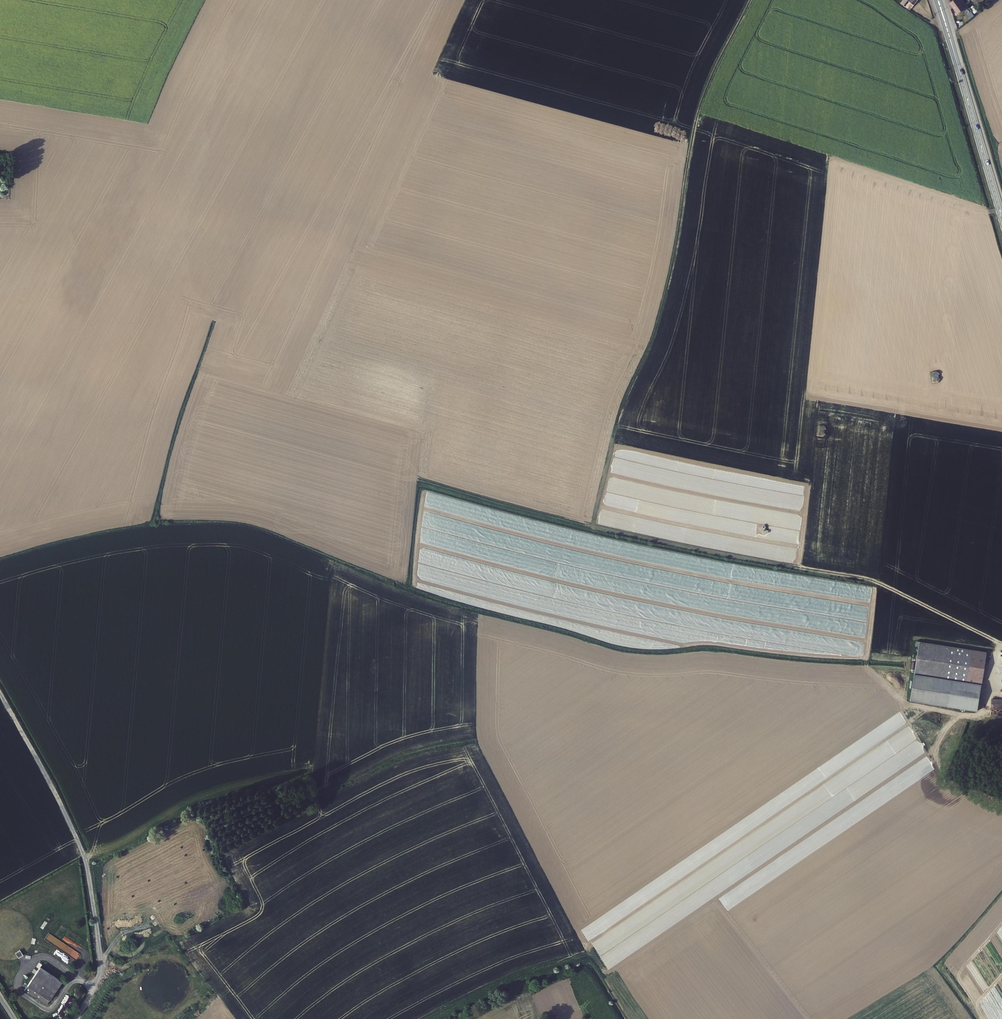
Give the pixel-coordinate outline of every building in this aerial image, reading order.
[(910,0),(905,6),(910,10),(917,0),(910,0)] [(963,0),(953,0),(950,3),(958,13),(965,8),(961,2),(963,0)] [(911,701),(979,705),(982,647),(914,643),(911,701)] [(990,700),(1001,701),(1001,700),(1001,691),(990,690),(990,700)] [(180,929),(191,920),(187,916),(176,924),(180,929)] [(48,933),(44,940),(57,949),(62,941),(48,933)] [(80,953),(62,941),(57,949),(76,961),(80,953)] [(39,969),(24,991),(48,1006),(63,982),(40,967),(42,964),(39,963),(36,967),(39,969)]
